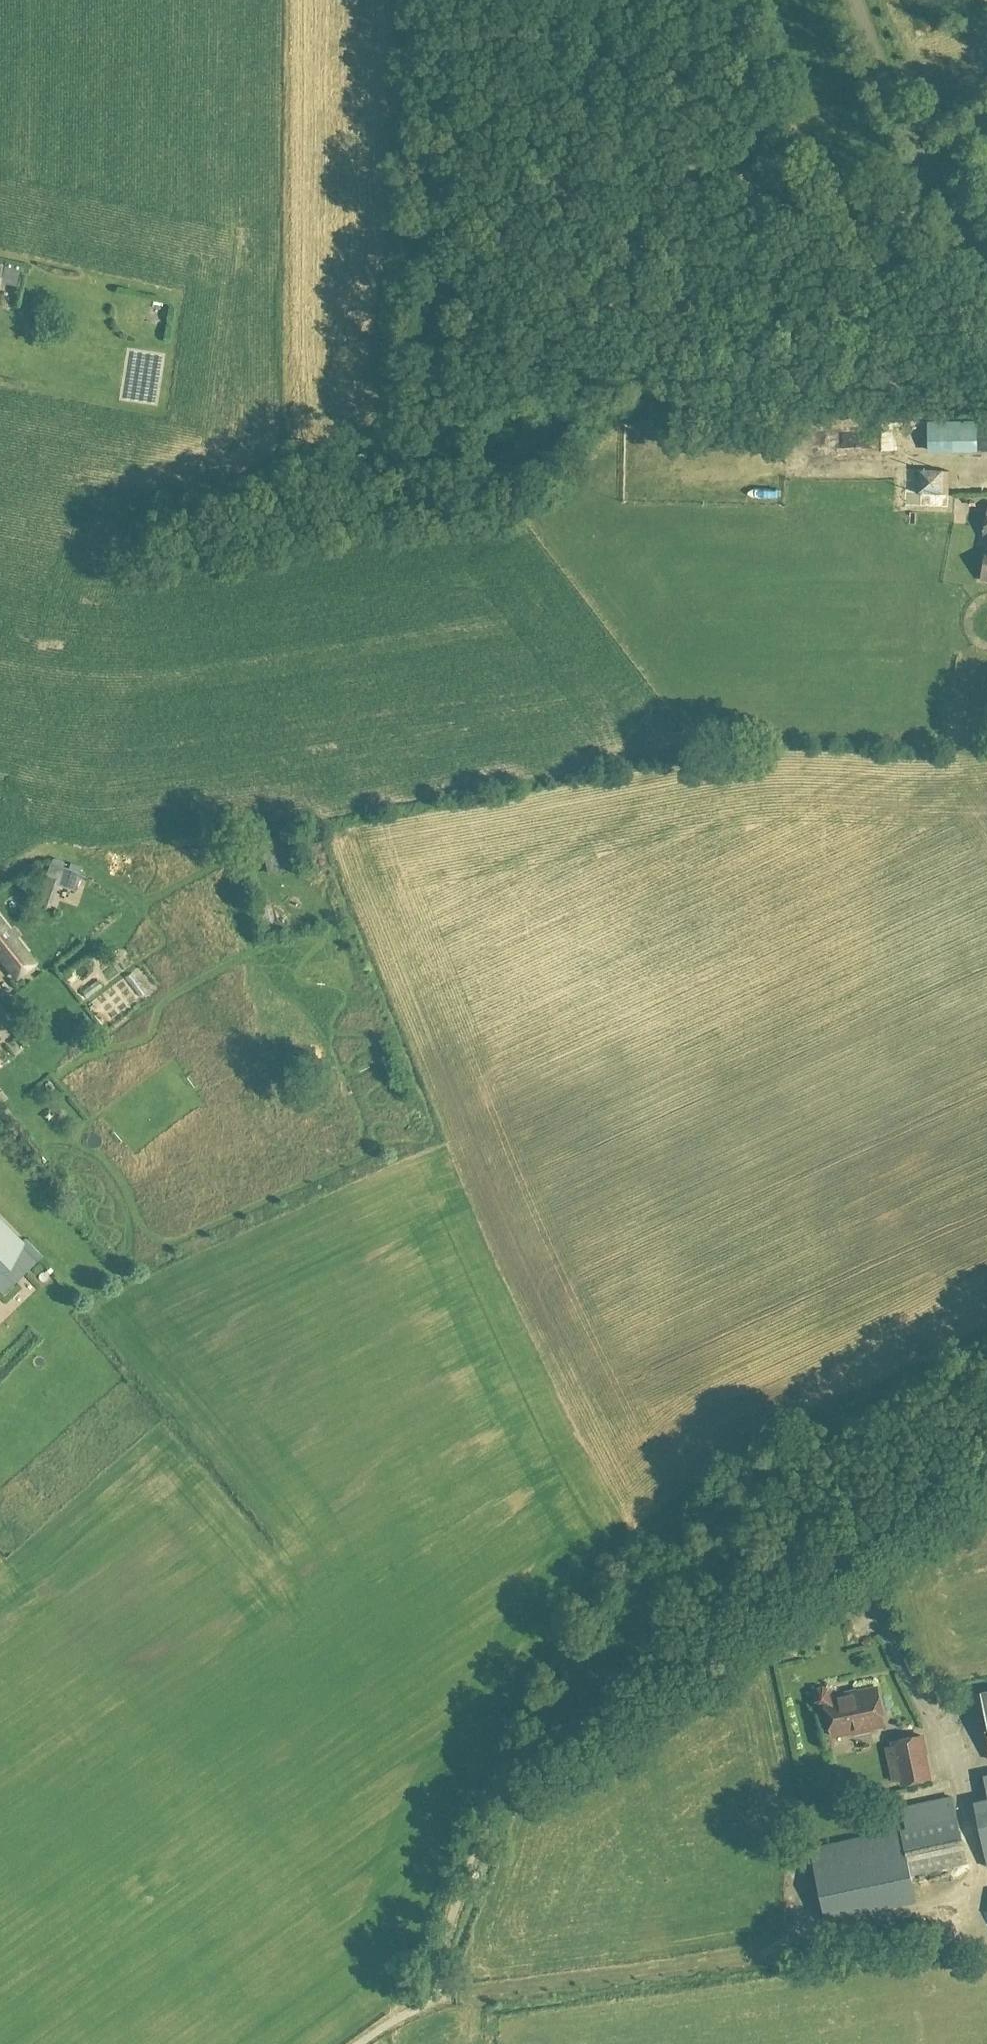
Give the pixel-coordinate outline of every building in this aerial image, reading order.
[(913,487),(926,489),(929,467),(916,465),(913,487)] [(909,511),(908,524),(917,524),(917,511),(909,511)] [(46,875),(38,902),(50,906),(59,879),(46,875)] [(0,953),(11,967),(30,952),(0,914),(0,953)] [(22,1243),(0,1221),(0,1264),(22,1243)] [(877,1686),(836,1695),(828,1689),(824,1688),(819,1689),(815,1692),(814,1696),(815,1701),(818,1704),(827,1709),(832,1735),(853,1730),(854,1732),(871,1729),(870,1726),(885,1723),(877,1686)] [(894,1740),(895,1743),(887,1745),(894,1781),(902,1780),(903,1783),(930,1777),(921,1734),(894,1740)] [(906,1827),(902,1828),(902,1826),(809,1847),(825,1922),(917,1902),(912,1875),(949,1866),(968,1862),(954,1795),(901,1807),(906,1827)] [(975,1806),(986,1864),(986,1803),(975,1806)]
